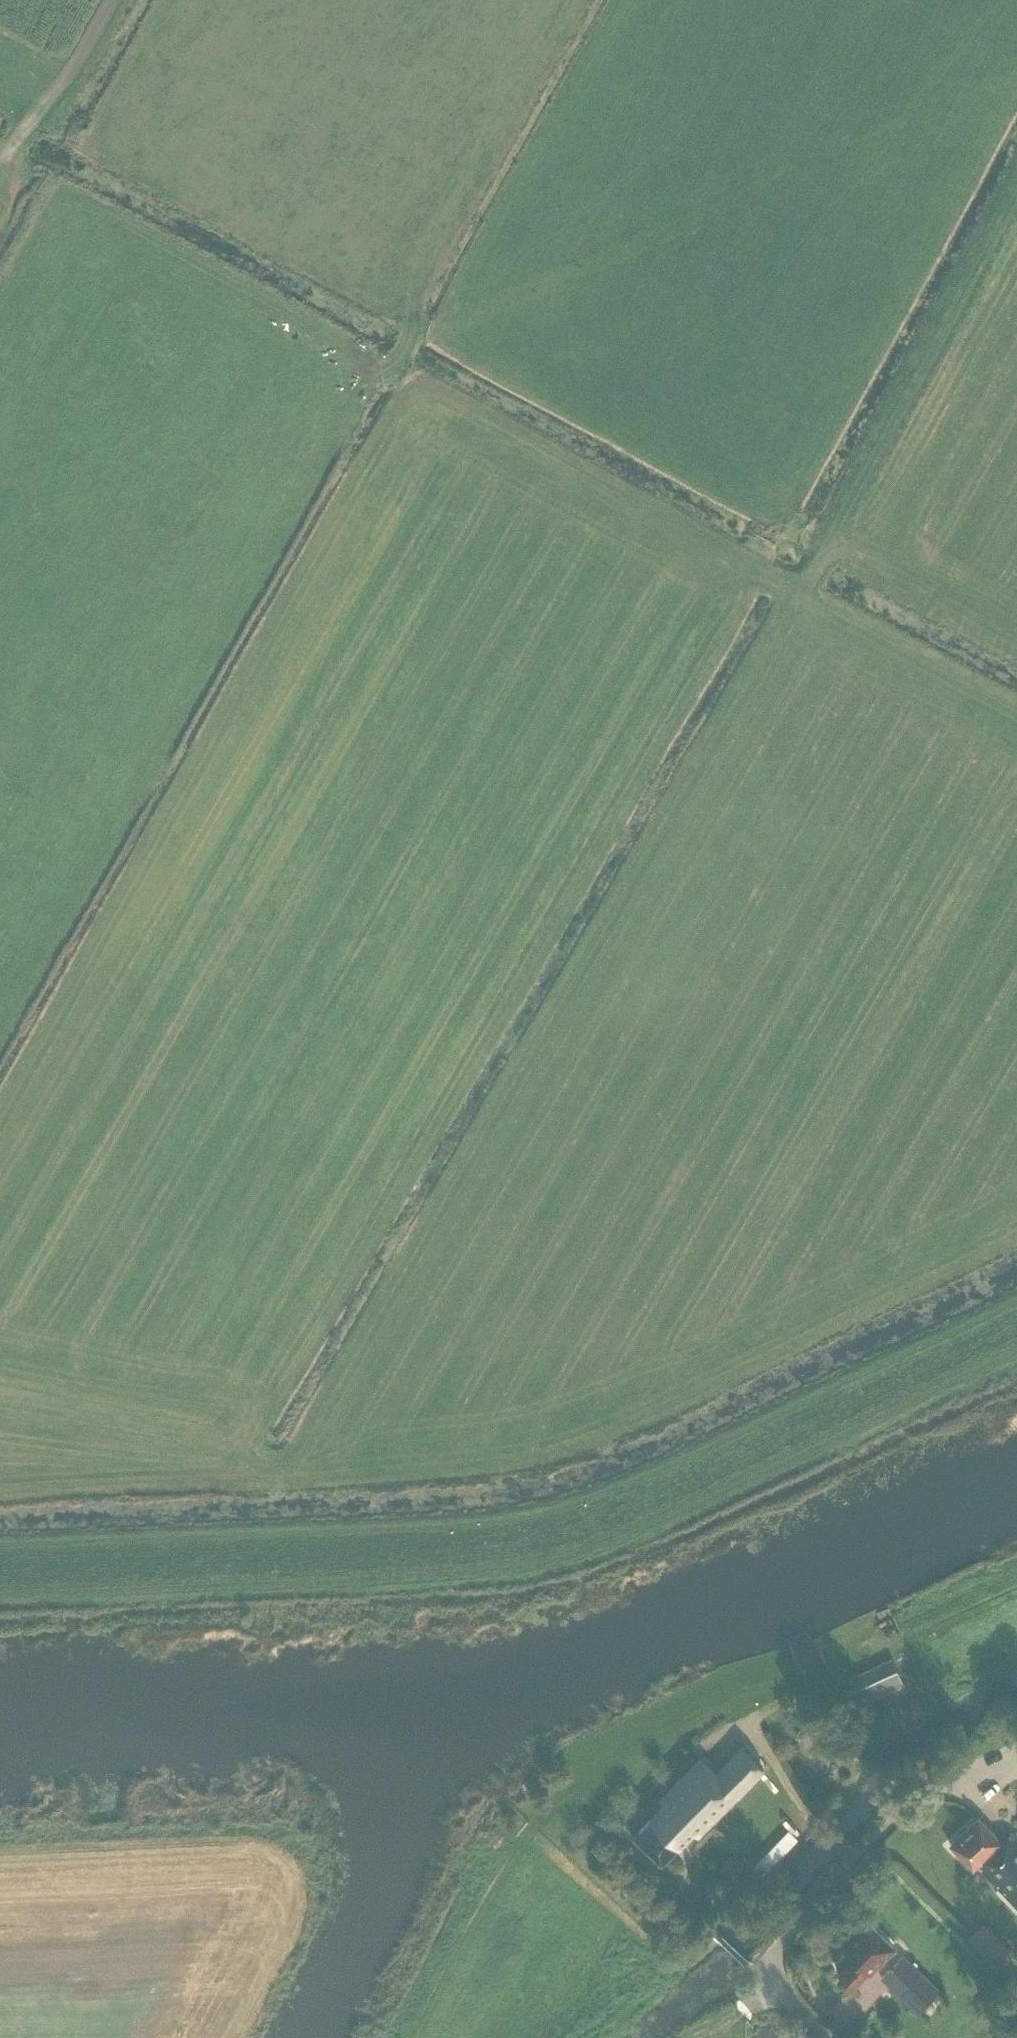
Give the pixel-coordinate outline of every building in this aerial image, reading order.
[(860,1702),(903,1682),(892,1658),(849,1678),(860,1702)] [(737,1794),(763,1767),(742,1747),(717,1773),(700,1757),(661,1798),(665,1802),(633,1835),(661,1861),(693,1829),(698,1833),(737,1793),(737,1794)] [(979,1817),(950,1843),(973,1868),(977,1864),(1016,1906),(1016,1836),(1012,1831),(1001,1841),(979,1817)] [(763,1876),(799,1838),(789,1829),(753,1866),(763,1876)] [(872,1969),(893,1946),(864,1919),(841,1944),(846,1950),(833,1964),(839,1969),(838,1971),(853,1985),(870,1967),(872,1969)] [(995,1968),(1012,1953),(1000,1940),(985,1923),(968,1939),(995,1968)] [(917,2012),(939,1990),(905,1957),(883,1979),(917,2012)]
